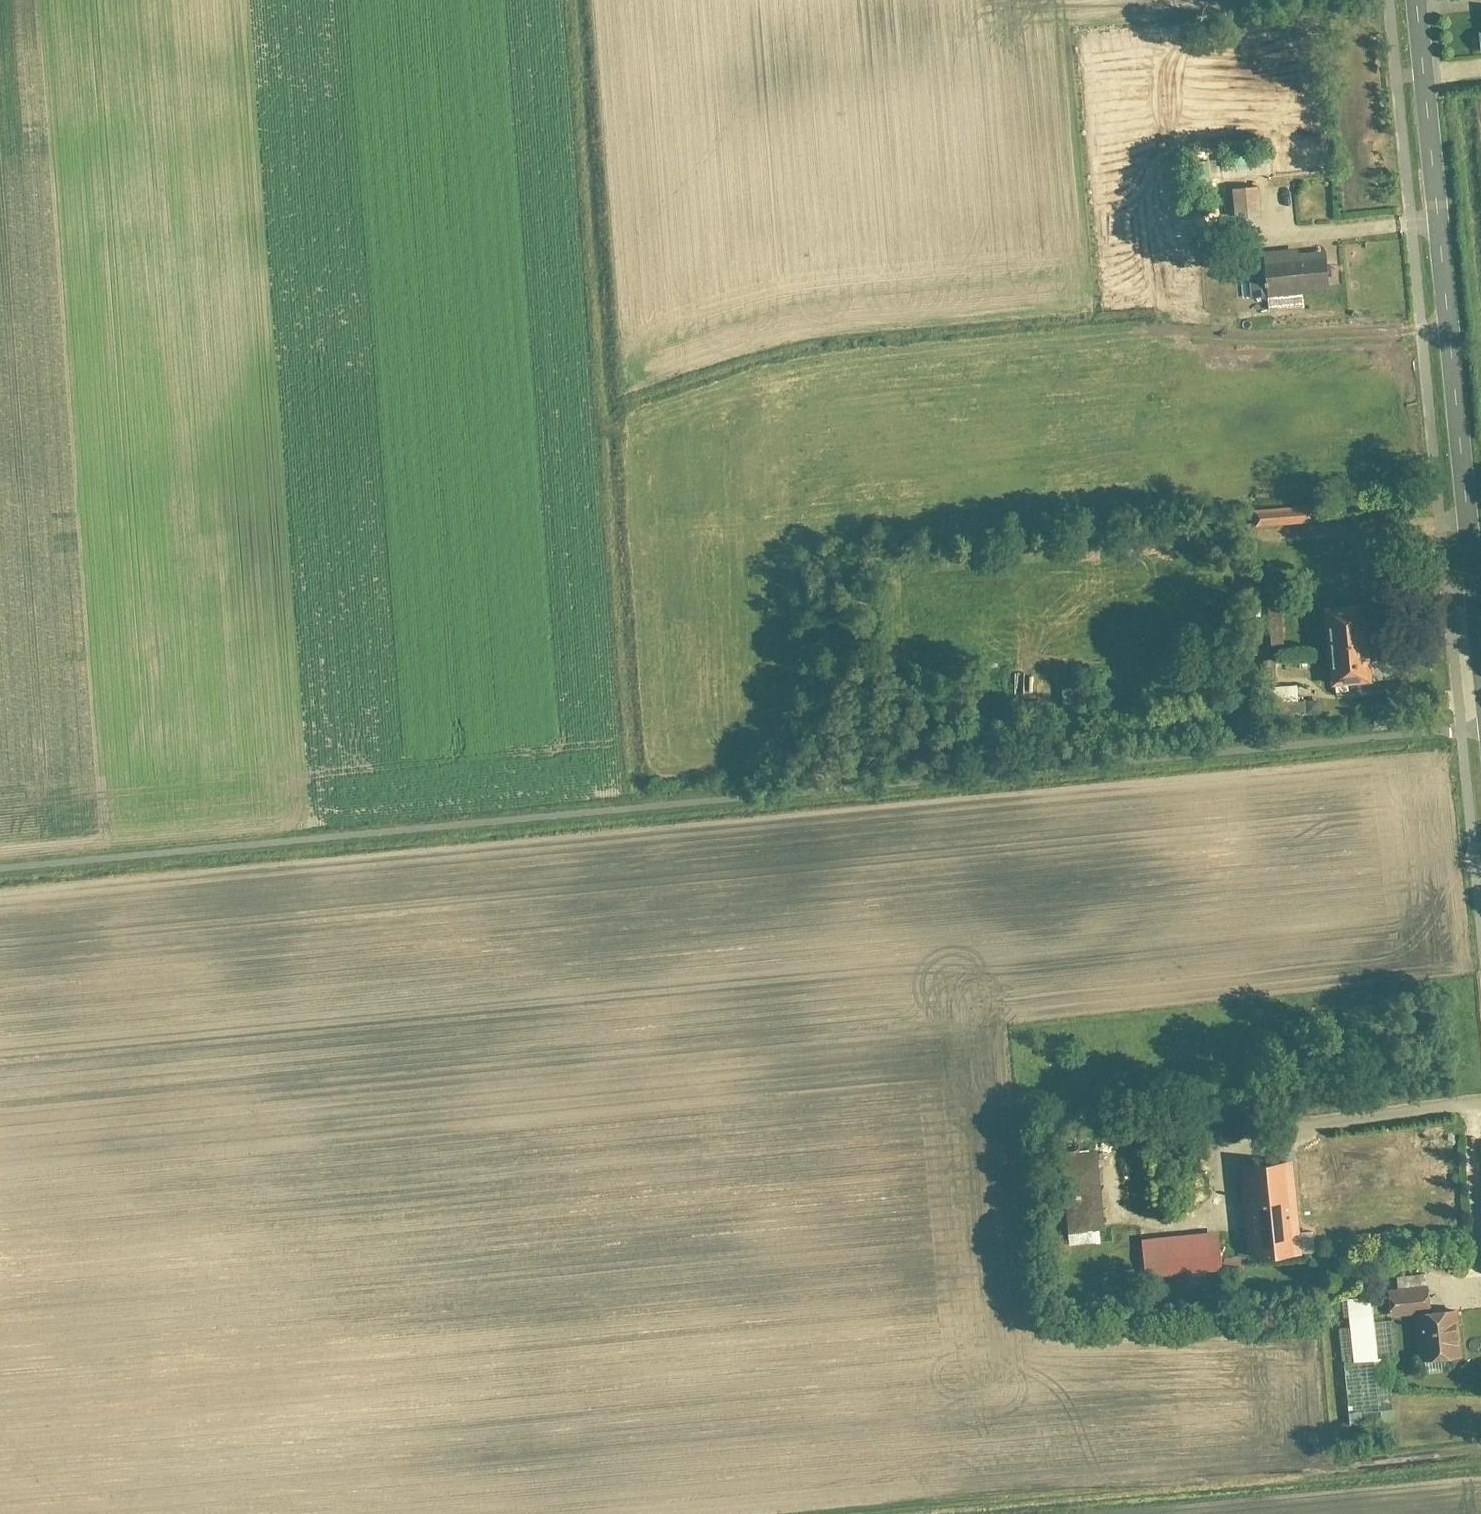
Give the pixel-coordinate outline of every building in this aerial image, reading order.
[(1235,222),(1259,219),(1255,190),(1232,192),(1235,222)] [(1323,255),(1260,261),(1264,298),(1267,297),(1268,315),(1298,312),(1296,295),(1327,292),(1323,255)] [(1319,613),(1325,687),(1369,683),(1363,609),(1319,613)] [(1269,690),(1269,705),(1295,703),(1295,689),(1269,690)] [(1094,1151),(1058,1154),(1065,1241),(1101,1238),(1094,1151)] [(1312,1256),(1310,1233),(1297,1234),(1291,1165),(1237,1170),(1245,1262),(1312,1256)] [(1138,1242),(1139,1267),(1175,1266),(1174,1240),(1138,1242)] [(1395,1295),(1423,1294),(1423,1278),(1395,1279),(1395,1295)] [(1453,1310),(1424,1311),(1423,1294),(1395,1295),(1384,1296),(1385,1319),(1411,1318),(1412,1363),(1423,1363),(1423,1376),(1440,1375),(1440,1362),(1455,1361),(1453,1310)] [(1345,1331),(1348,1365),(1393,1361),(1390,1327),(1345,1331)]
